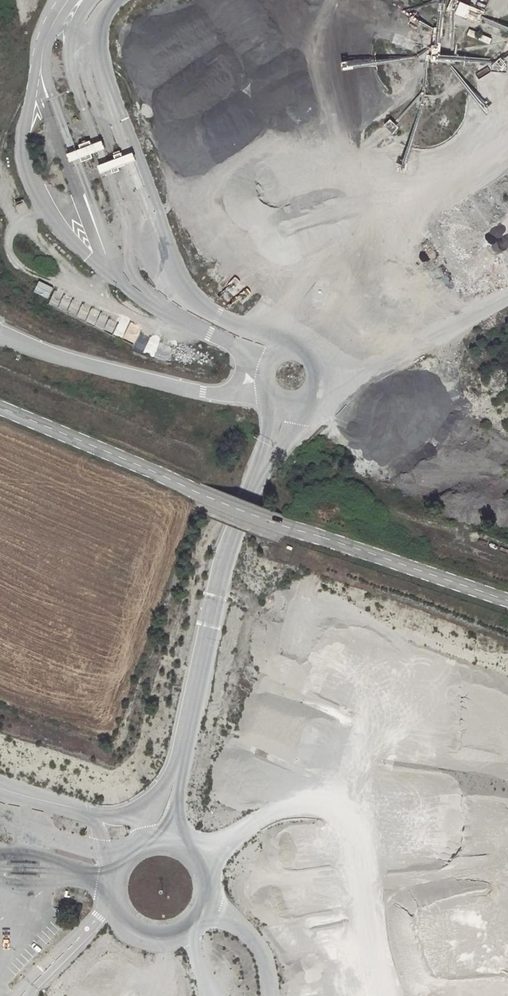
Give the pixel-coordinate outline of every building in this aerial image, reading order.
[(480,33),(470,29),(467,34),(478,38),(480,33)] [(491,38),(482,34),(479,40),(489,44),(491,38)] [(81,151),(78,152),(80,157),(82,162),(93,157),(91,153),(90,151),(94,150),(91,144),(90,140),(79,144),(80,148),(81,151)] [(101,140),(91,144),(94,150),(90,151),(91,153),(104,147),(101,140)] [(78,152),(81,151),(80,148),(66,153),(69,161),(80,157),(78,152)] [(122,155),(125,163),(135,159),(132,151),(122,155)] [(115,158),(108,161),(111,169),(113,173),(120,170),(118,167),(125,165),(125,163),(122,155),(121,152),(114,155),(115,158)] [(111,169),(108,161),(97,165),(100,173),(111,169)]
